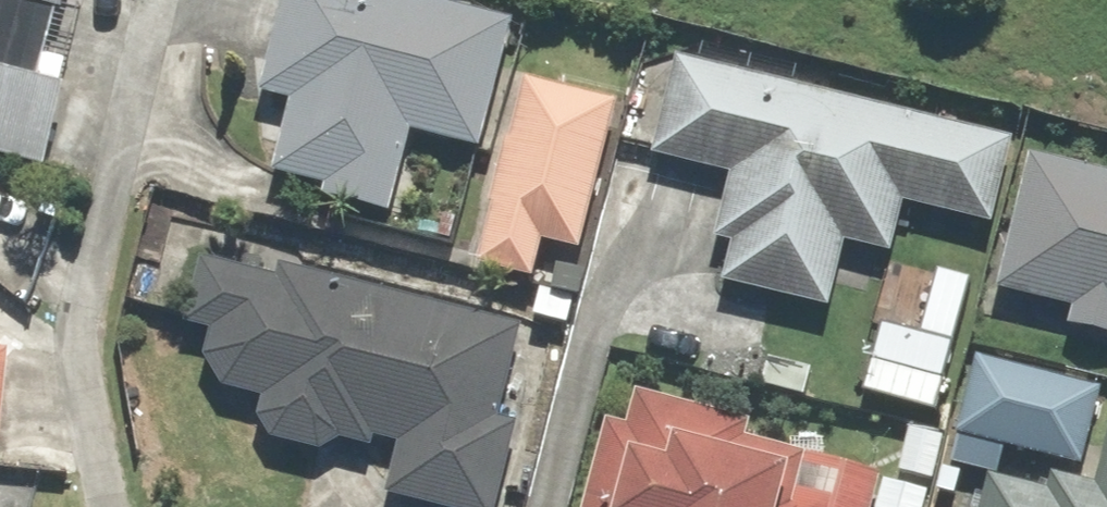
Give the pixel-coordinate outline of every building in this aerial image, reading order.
[(47,168),(69,88),(53,84),(76,0),(0,0),(0,155),(47,168)] [(424,0),(285,0),(264,92),(297,100),(279,176),(327,187),(324,201),(398,218),(417,134),(491,151),(521,22),(424,0)] [(682,56),(659,159),(732,176),(718,236),(739,241),(728,290),(833,314),(847,249),(895,260),(906,210),(999,231),(1022,134),(682,56)] [(589,252),(625,99),(530,76),(486,264),(538,277),(546,242),(589,252)] [(1035,146),(1000,288),(1078,307),(1073,331),(1106,339),(1106,164),(1035,146)] [(213,334),(207,357),(226,388),(268,399),(264,418),(278,441),(325,454),(351,441),(380,448),(382,441),(408,448),(396,492),(452,506),(506,506),(527,427),(502,421),(527,327),(284,263),(280,278),(209,260),(191,328),(213,334)] [(928,340),(962,349),(979,284),(945,275),(928,340)] [(874,363),(954,383),(962,349),(928,340),(883,328),(874,363)] [(10,450),(21,352),(0,350),(0,449),(10,450)] [(954,383),(874,363),(865,395),(945,416),(954,383)] [(635,388),(627,426),(611,422),(592,506),(876,506),(884,471),(755,442),(761,416),(635,388)] [(1101,482),(1061,472),(1057,488),(991,472),(982,506),(1106,506),(1106,456),(1101,482)]
